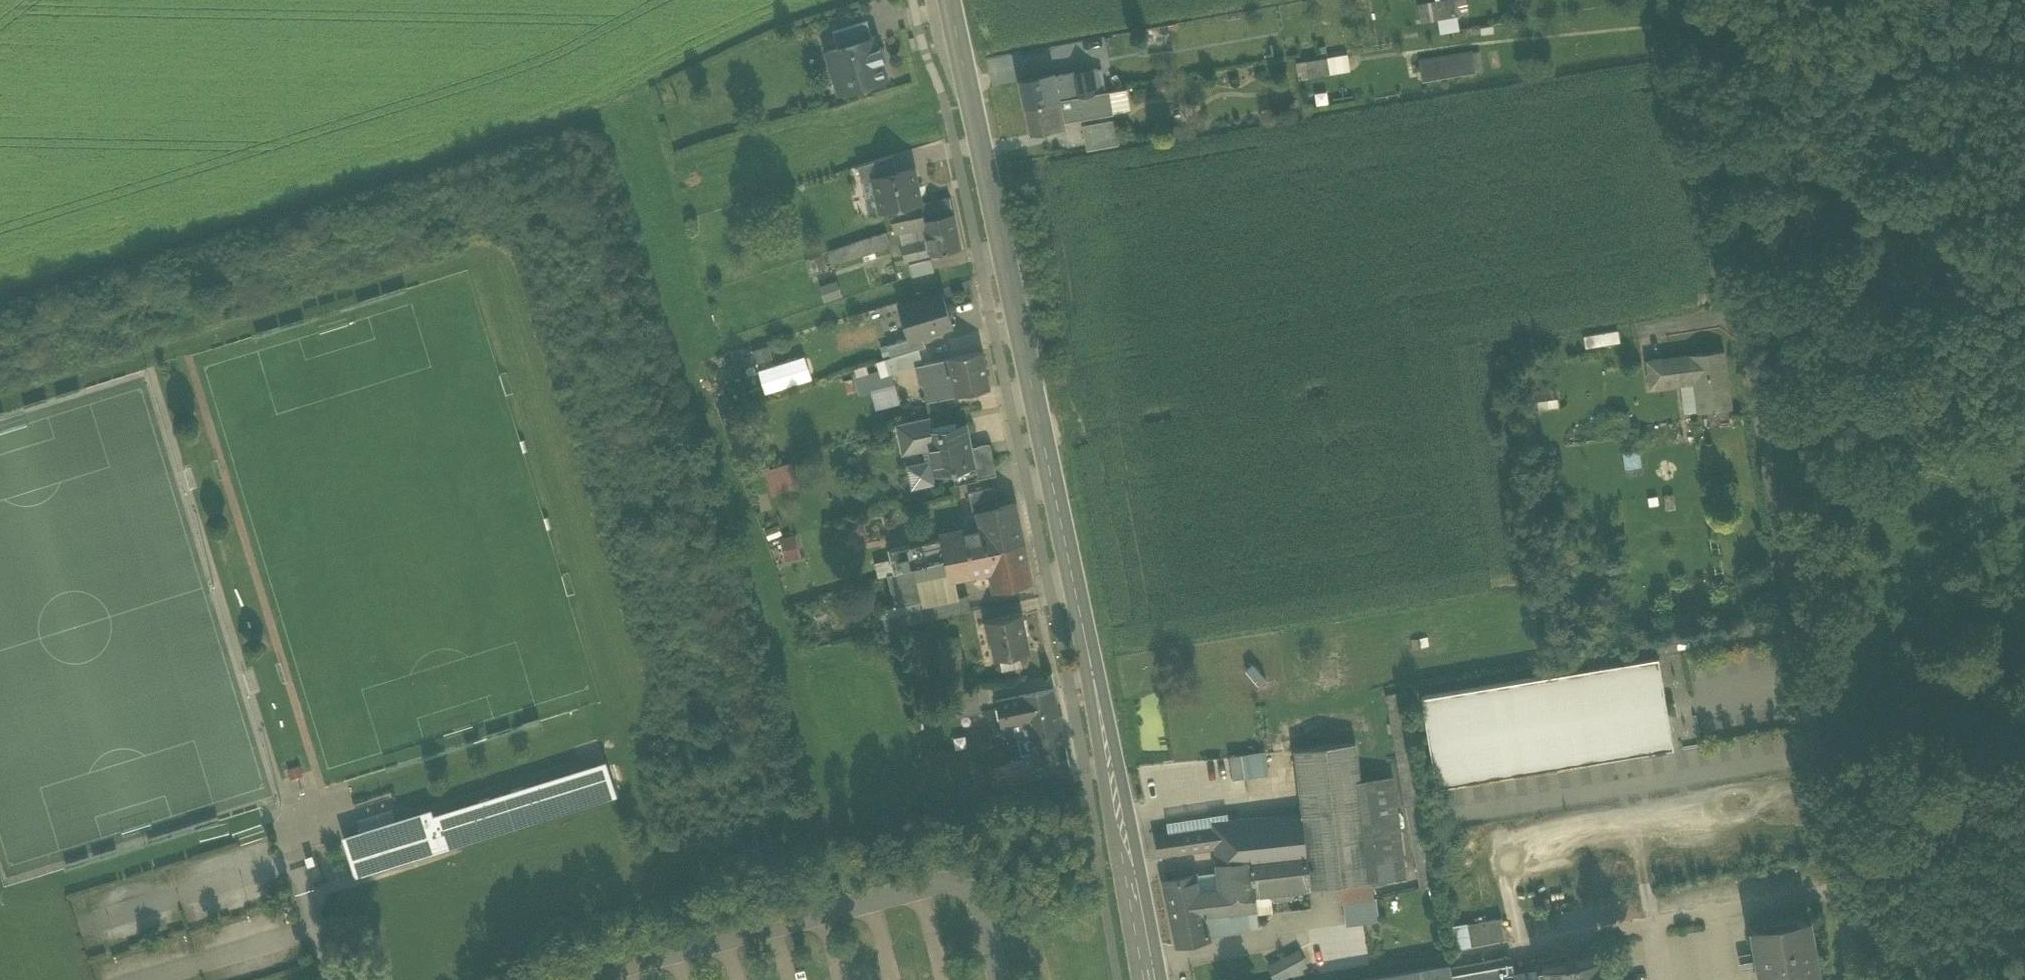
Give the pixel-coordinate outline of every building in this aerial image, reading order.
[(1455,14),(1452,0),(1447,0),(1418,6),(1421,21),(1437,18),(1455,14)] [(1455,14),(1469,11),(1467,0),(1452,0),(1455,14)] [(1455,14),(1437,18),(1440,33),(1458,30),(1455,14)] [(833,31),(838,48),(873,37),(867,20),(833,31)] [(841,73),(846,89),(887,77),(881,58),(878,49),(875,37),(873,37),(838,48),(827,51),(834,75),(841,73)] [(1421,59),(1424,79),(1477,70),(1473,50),(1421,59)] [(1347,53),(1328,56),(1331,71),(1350,67),(1347,53)] [(1307,60),(1310,75),(1331,71),(1328,56),(1307,60)] [(1310,75),(1307,60),(1296,63),(1299,77),(1310,75)] [(1101,68),(1072,73),(1076,97),(1077,96),(1100,93),(1105,92),(1101,68)] [(1020,80),(1026,107),(1060,99),(1055,76),(1054,73),(1020,80)] [(1060,99),(1076,97),(1072,73),(1055,76),(1060,99)] [(1128,88),(1110,91),(1114,112),(1132,109),(1128,88)] [(1105,92),(1100,93),(1103,113),(1095,114),(1095,115),(1114,112),(1110,91),(1105,92)] [(1081,118),(1095,115),(1095,114),(1103,113),(1100,93),(1077,96),(1081,118)] [(1064,121),(1081,118),(1077,96),(1076,97),(1060,99),(1064,121)] [(1065,125),(1064,121),(1060,99),(1026,107),(1031,133),(1065,125)] [(1084,124),(1088,147),(1120,141),(1116,118),(1084,124)] [(858,165),(862,181),(873,178),(873,177),(897,172),(893,155),(858,165)] [(880,211),(890,209),(920,203),(922,203),(919,191),(915,168),(897,172),(873,177),(873,178),(880,211)] [(873,178),(862,181),(869,214),(880,211),(873,178)] [(920,203),(923,220),(953,214),(949,197),(922,203),(920,203)] [(900,231),(924,226),(923,220),(920,203),(890,209),(894,232),(900,231)] [(924,226),(927,240),(930,254),(960,248),(953,214),(923,220),(924,226)] [(900,231),(903,245),(927,240),(924,226),(900,231)] [(828,252),(832,265),(889,248),(885,235),(828,252)] [(906,259),(930,254),(927,240),(903,245),(906,259)] [(909,265),(912,276),(935,271),(932,260),(909,265)] [(839,280),(819,287),(825,303),(844,296),(839,280)] [(899,306),(909,338),(922,334),(952,325),(943,293),(899,306)] [(888,345),(892,356),(919,348),(926,346),(922,334),(909,338),(888,345)] [(775,364),(769,345),(752,350),(753,353),(758,371),(775,366),(775,364)] [(919,348),(892,356),(888,357),(891,368),(892,371),(923,362),(919,348)] [(949,357),(957,394),(990,387),(982,350),(949,357)] [(1695,382),(1699,412),(1731,407),(1723,350),(1667,357),(1671,385),(1679,384),(1695,382)] [(758,371),(753,353),(741,357),(747,377),(759,374),(758,371)] [(775,366),(758,371),(759,374),(766,395),(813,380),(805,355),(775,364),(775,366)] [(957,394),(949,357),(924,363),(931,400),(957,394)] [(1646,360),(1650,388),(1671,385),(1667,357),(1646,360)] [(867,374),(872,391),(895,385),(892,371),(891,368),(867,374)] [(872,391),(867,374),(856,377),(861,394),(872,391)] [(1699,412),(1695,382),(1679,384),(1683,414),(1699,412)] [(895,385),(872,391),(876,406),(899,400),(895,385)] [(1556,388),(1534,391),(1537,411),(1559,408),(1556,388)] [(901,448),(909,453),(924,450),(929,449),(926,434),(934,432),(931,416),(895,423),(901,448)] [(953,468),(954,471),(975,467),(977,466),(972,447),(968,425),(934,432),(926,434),(929,449),(931,459),(934,472),(953,468)] [(975,467),(978,478),(997,474),(990,443),(972,447),(977,466),(975,467)] [(1639,450),(1622,453),(1626,473),(1642,471),(1639,450)] [(931,459),(926,460),(907,465),(912,489),(937,484),(935,475),(934,472),(931,459)] [(794,464),(785,467),(790,482),(772,488),(774,494),(801,485),(794,464)] [(767,473),(772,488),(790,482),(785,467),(767,473)] [(978,478),(975,467),(954,471),(956,483),(978,478)] [(967,492),(972,515),(980,513),(980,511),(998,507),(993,486),(967,492)] [(980,513),(983,526),(984,530),(988,549),(1022,542),(1013,504),(998,507),(980,511),(980,513)] [(862,517),(842,522),(847,538),(867,532),(862,517)] [(945,534),(946,538),(984,530),(983,526),(945,534)] [(984,530),(946,538),(950,558),(988,549),(984,530)] [(800,561),(796,535),(780,537),(784,563),(800,561)] [(925,565),(950,558),(946,538),(921,544),(925,565)] [(1022,542),(988,549),(991,565),(992,568),(996,588),(1030,581),(1022,542)] [(909,547),(914,568),(915,568),(925,565),(921,544),(909,547)] [(914,568),(909,547),(889,551),(891,558),(894,574),(914,568)] [(973,569),(991,565),(988,549),(950,558),(953,571),(954,576),(974,572),(973,569)] [(894,574),(891,558),(874,561),(878,578),(889,575),(894,574)] [(925,565),(915,568),(918,579),(953,571),(950,558),(925,565)] [(922,601),(918,579),(915,568),(914,568),(894,574),(889,575),(896,606),(922,601)] [(922,601),(924,606),(959,598),(954,576),(953,571),(918,579),(922,601)] [(851,618),(860,595),(842,588),(834,612),(851,618)] [(922,607),(925,619),(971,608),(968,595),(959,598),(924,606),(922,607)] [(924,606),(922,601),(896,606),(881,610),(885,629),(890,628),(901,625),(898,612),(922,607),(924,606)] [(898,612),(901,625),(925,619),(922,607),(898,612)] [(993,657),(994,659),(1000,657),(1020,653),(1030,651),(1030,649),(1028,650),(1021,615),(1023,615),(1022,612),(985,621),(986,623),(988,622),(992,641),(990,641),(990,644),(993,643),(996,656),(993,657)] [(938,641),(943,665),(955,662),(950,638),(938,641)] [(1020,653),(1000,657),(1003,671),(1023,666),(1020,653)] [(1422,696),(1437,787),(1674,747),(1659,657),(1422,696)] [(940,695),(947,693),(942,673),(960,669),(962,678),(969,676),(966,660),(955,662),(943,665),(934,667),(940,695)] [(965,689),(962,678),(960,669),(942,673),(947,693),(965,689)] [(1054,688),(1021,695),(1027,722),(1030,738),(1063,731),(1054,688)] [(1387,694),(1405,805),(1423,802),(1405,692),(1387,694)] [(1004,726),(1027,722),(1021,695),(999,700),(1004,726)] [(1021,739),(1030,738),(1027,722),(1004,726),(1006,736),(1019,733),(1021,739)] [(989,728),(968,732),(971,750),(993,745),(989,728)] [(1030,738),(1033,753),(1038,776),(1070,766),(1063,731),(1030,738)] [(1303,814),(1302,814),(1307,858),(1310,887),(1341,883),(1372,880),(1360,782),(1356,742),(1295,749),(1298,770),(1303,814)] [(1261,751),(1241,754),(1245,778),(1264,775),(1261,751)] [(1002,788),(1038,776),(1033,753),(1024,756),(1025,758),(995,768),(1002,788)] [(1229,756),(1233,779),(1245,778),(1241,754),(1229,756)] [(346,837),(357,874),(615,794),(605,763),(402,826),(401,820),(346,837)] [(1360,782),(1372,880),(1404,875),(1392,778),(1360,782)] [(1436,880),(1423,802),(1405,805),(1418,883),(1436,880)] [(1165,820),(1167,832),(1213,826),(1213,823),(1211,814),(1165,820)] [(1251,864),(1307,858),(1302,814),(1213,823),(1213,826),(1215,846),(1217,862),(1239,860),(1240,865),(1251,864)] [(1159,855),(1215,846),(1213,826),(1167,832),(1155,834),(1159,855)] [(1271,893),(1275,898),(1290,896),(1294,889),(1310,887),(1307,858),(1251,864),(1254,893),(1269,891),(1271,893)] [(1254,893),(1251,864),(1240,865),(1239,860),(1217,862),(1217,869),(1220,887),(1198,890),(1208,937),(1248,928),(1245,910),(1256,909),(1254,893)] [(1217,869),(1195,873),(1198,890),(1220,887),(1217,869)] [(1180,930),(1183,943),(1208,937),(1198,890),(1195,873),(1164,880),(1175,931),(1180,930)] [(1374,897),(1372,880),(1341,883),(1343,901),(1374,897)] [(1269,891),(1254,893),(1256,909),(1257,913),(1273,911),(1271,893),(1269,891)] [(1343,901),(1346,925),(1379,920),(1376,897),(1374,897),(1343,901)] [(1245,910),(1248,928),(1258,926),(1257,913),(1256,909),(1245,910)] [(1460,922),(1464,946),(1498,940),(1494,915),(1460,922)] [(1762,979),(1819,979),(1808,918),(1753,928),(1762,979)] [(1266,964),(1274,979),(1281,979),(1307,966),(1298,948),(1266,964)] [(1543,966),(1532,968),(1534,979),(1606,979),(1601,955),(1543,966)] [(1514,972),(1513,963),(1452,974),(1454,979),(1516,979),(1514,972)] [(1452,974),(1451,964),(1360,979),(1454,979),(1452,974)] [(1532,968),(1514,972),(1516,979),(1534,979),(1532,968)]
